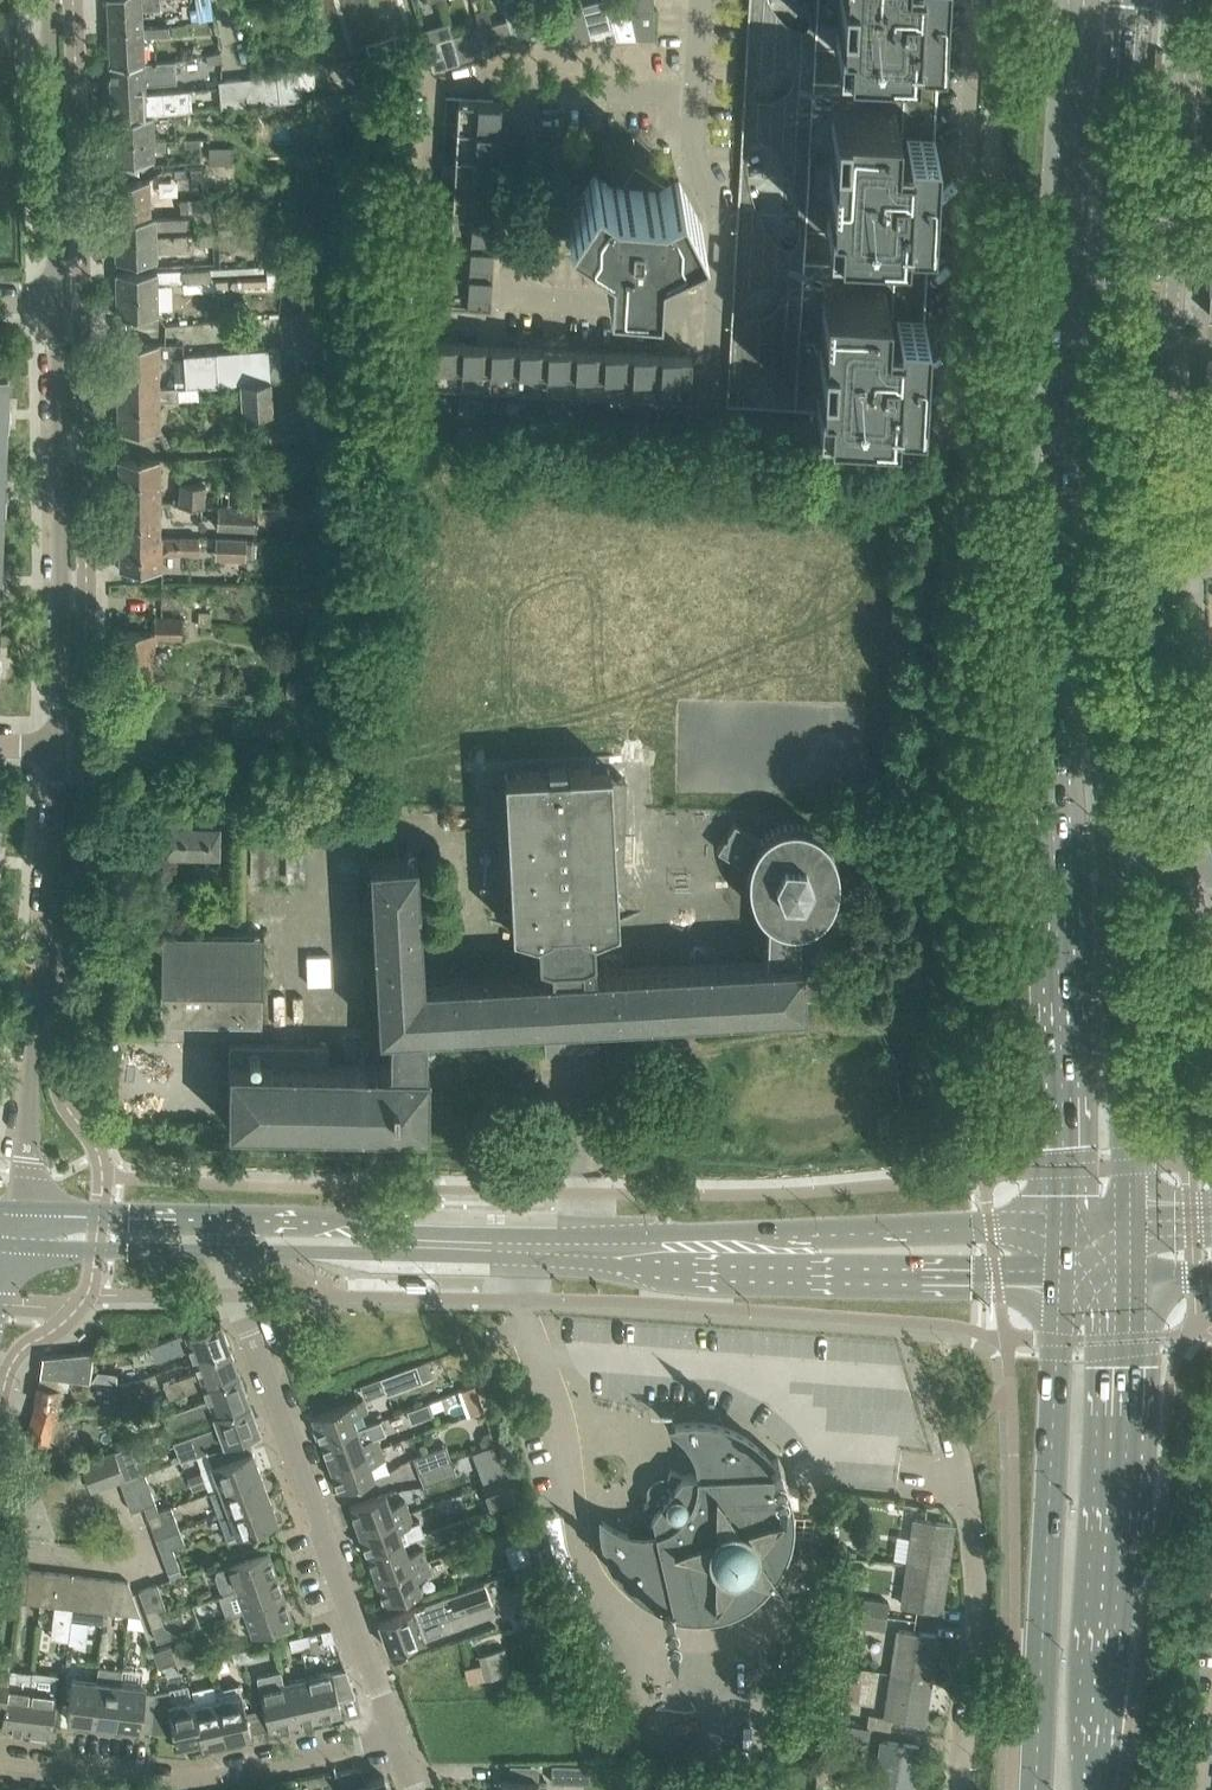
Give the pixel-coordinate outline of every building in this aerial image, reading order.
[(108,27),(142,25),(141,10),(159,9),(158,0),(107,0),(108,27)] [(198,17),(211,15),(209,0),(195,0),(198,17)] [(502,1),(507,19),(515,45),(538,38),(542,38),(534,11),(531,0),(505,0),(502,1)] [(626,4),(628,9),(653,9),(653,0),(625,0),(626,4)] [(726,404),(919,415),(923,346),(924,346),(925,324),(924,324),(925,315),(930,234),(931,211),(933,166),(934,166),(935,143),(935,134),(939,53),(942,0),(748,0),(738,191),(737,200),(726,404)] [(626,4),(606,9),(616,38),(635,38),(628,9),(626,4)] [(605,5),(582,11),(590,37),(616,38),(606,9),(605,5)] [(653,9),(628,9),(635,38),(653,38),(653,9)] [(558,11),(534,11),(542,38),(565,38),(565,37),(558,11)] [(582,11),(558,11),(565,37),(590,37),(582,11)] [(492,24),(479,27),(486,54),(515,45),(507,19),(492,24)] [(186,21),(171,24),(172,34),(188,31),(186,21)] [(108,27),(110,63),(144,61),(142,35),(168,34),(168,24),(142,25),(108,27)] [(479,27),(452,35),(460,61),(486,54),(479,27)] [(393,34),(380,38),(383,47),(396,43),(393,34)] [(439,39),(425,43),(432,70),(460,61),(452,35),(439,39)] [(380,38),(366,42),(369,52),(383,47),(380,38)] [(219,49),(204,52),(206,63),(221,59),(219,49)] [(111,89),(144,87),(144,82),(175,80),(175,59),(144,61),(110,63),(111,89)] [(369,63),(359,64),(361,73),(370,72),(369,63)] [(276,72),(220,80),(224,108),(302,97),(301,87),(298,67),(298,65),(275,68),(276,72)] [(189,89),(175,90),(144,92),(144,87),(111,89),(112,117),(152,116),(152,114),(147,114),(147,112),(176,110),(191,109),(189,89)] [(333,95),(316,97),(319,115),(335,113),(333,95)] [(445,95),(445,105),(457,105),(456,121),(444,121),(444,127),(498,129),(500,98),(493,98),(445,95)] [(152,116),(112,117),(112,119),(112,129),(112,131),(112,139),(153,138),(152,116)] [(443,149),(442,155),(497,158),(498,129),(444,127),(443,133),(455,134),(455,150),(443,149)] [(153,138),(112,139),(113,152),(113,154),(113,160),(153,158),(153,149),(166,148),(165,137),(153,138)] [(199,138),(184,138),(184,147),(199,147),(199,138)] [(233,144),(209,144),(209,161),(233,161),(233,144)] [(442,155),(442,161),(454,162),(453,178),(441,177),(441,184),(495,186),(497,158),(442,155)] [(202,165),(189,166),(190,180),(202,179),(202,165)] [(678,177),(666,183),(659,186),(655,178),(640,168),(628,185),(611,184),(606,181),(593,172),(565,215),(607,242),(606,261),(605,280),(655,282),(657,245),(701,222),(678,177)] [(148,178),(113,181),(114,218),(149,215),(148,178)] [(439,206),(439,212),(493,215),(495,186),(441,184),(440,190),(452,190),(451,206),(439,206)] [(197,196),(177,197),(177,210),(198,209),(197,196)] [(439,212),(439,218),(451,219),(450,235),(438,234),(438,240),(492,243),(493,215),(439,212)] [(149,215),(114,218),(115,239),(155,238),(155,230),(186,229),(186,218),(149,219),(149,215)] [(198,244),(212,244),(212,232),(198,232),(198,244)] [(155,238),(115,239),(116,260),(156,259),(156,254),(187,253),(186,237),(155,238)] [(436,263),(436,269),(490,272),(492,243),(438,240),(437,247),(449,247),(448,263),(436,263)] [(206,269),(180,270),(181,277),(186,277),(186,281),(206,280),(206,269)] [(436,269),(436,275),(448,276),(447,292),(435,291),(434,297),(481,299),(489,299),(490,272),(436,269)] [(156,271),(116,271),(116,315),(157,314),(156,271)] [(459,395),(461,341),(433,339),(432,346),(429,393),(439,394),(440,382),(455,383),(455,395),(459,395)] [(461,341),(459,395),(487,397),(490,342),(461,341)] [(117,343),(117,386),(158,385),(157,342),(117,343)] [(490,342),(487,397),(516,398),(519,344),(490,342)] [(519,344),(516,398),(545,400),(547,345),(519,344)] [(576,347),(547,345),(545,400),(553,400),(553,388),(569,389),(568,401),(573,401),(576,347)] [(597,403),(602,403),(604,349),(576,347),(573,401),(581,402),(582,390),(597,391),(597,403)] [(633,350),(604,349),(602,403),(609,403),(610,391),(626,392),(625,404),(630,405),(633,350)] [(267,350),(183,357),(185,388),(239,383),(270,381),(267,350)] [(633,350),(630,405),(659,406),(662,352),(633,350)] [(690,353),(662,352),(659,406),(666,407),(667,395),(683,395),(682,407),(688,408),(690,361),(690,353)] [(0,370),(0,453),(3,454),(4,431),(4,428),(5,421),(8,421),(9,405),(5,405),(6,397),(6,394),(7,370),(0,370)] [(270,381),(239,383),(242,418),(273,416),(270,381)] [(158,385),(117,386),(118,429),(158,429),(158,403),(178,403),(178,401),(178,388),(158,388),(158,385)] [(198,388),(178,388),(178,401),(198,401),(198,388)] [(119,495),(159,494),(159,457),(118,458),(119,495)] [(180,483),(179,503),(205,504),(205,484),(180,483)] [(119,535),(158,534),(158,500),(159,500),(159,494),(119,495),(119,535)] [(258,506),(215,506),(215,527),(258,527),(258,506)] [(119,535),(119,568),(161,568),(161,550),(198,550),(198,534),(178,534),(158,534),(119,535)] [(246,536),(215,535),(214,556),(245,557),(246,536)] [(197,611),(196,623),(210,624),(211,611),(197,611)] [(153,629),(116,628),(115,676),(153,677),(153,636),(181,637),(181,616),(154,615),(153,629)] [(288,679),(285,694),(298,696),(301,681),(288,679)] [(594,954),(592,928),(622,917),(621,878),(628,774),(616,774),(616,758),(570,761),(569,755),(552,756),(552,762),(507,764),(507,780),(490,781),(504,885),(511,884),(512,925),(537,931),(538,955),(550,958),(551,971),(422,978),(415,855),(369,858),(379,1029),(391,1029),(390,1064),(329,1063),(330,1043),(229,1042),(227,1122),(256,1123),(361,1125),(427,1126),(428,1065),(425,1065),(425,1064),(425,1052),(426,1027),(543,1020),(544,1020),(544,1031),(597,1028),(596,1017),(598,1017),(805,1006),(802,956),(798,956),(800,925),(804,924),(808,922),(813,920),(817,918),(820,915),(824,912),(827,909),(830,905),(833,902),(835,897),(837,893),(838,889),(839,884),(840,880),(840,875),(840,871),(854,863),(871,854),(864,842),(863,843),(861,839),(862,838),(856,825),(826,840),(823,838),(820,835),(817,832),(813,830),(809,828),(805,827),(801,826),(797,825),(793,824),(788,824),(784,824),(780,825),(776,826),(772,827),(768,829),(764,831),(760,833),(757,835),(754,838),(751,841),(726,825),(718,838),(719,838),(717,842),(716,841),(708,853),(738,872),(738,876),(738,880),(739,885),(740,889),(741,893),(743,897),(745,901),(747,904),(750,908),(753,911),(756,914),(759,917),(763,919),(767,921),(767,958),(583,969),(582,957),(594,954)] [(163,823),(163,851),(218,852),(219,824),(163,823)] [(220,911),(220,930),(234,931),(234,912),(220,911)] [(230,1347),(220,1319),(150,1344),(156,1360),(191,1348),(194,1355),(212,1349),(214,1353),(230,1347)] [(199,1369),(163,1383),(168,1396),(205,1383),(238,1370),(230,1347),(214,1353),(212,1349),(194,1355),(199,1369)] [(42,1355),(40,1374),(70,1377),(89,1379),(93,1350),(55,1354),(42,1355)] [(380,1376),(383,1385),(385,1391),(421,1378),(416,1363),(380,1376)] [(136,1367),(113,1371),(115,1382),(138,1379),(136,1367)] [(216,1413),(249,1400),(238,1370),(205,1383),(211,1397),(163,1415),(169,1430),(216,1413)] [(40,1374),(38,1384),(58,1387),(69,1388),(70,1377),(40,1374)] [(462,1387),(471,1411),(485,1406),(476,1382),(462,1387)] [(38,1384),(36,1402),(56,1405),(58,1387),(38,1384)] [(312,1416),(321,1440),(355,1427),(351,1415),(367,1409),(363,1397),(312,1416)] [(209,1448),(246,1434),(260,1429),(249,1400),(216,1413),(220,1425),(182,1439),(174,1442),(180,1458),(193,1453),(209,1448)] [(429,1400),(405,1409),(409,1422),(434,1413),(429,1400)] [(36,1403),(34,1408),(33,1413),(26,1436),(47,1443),(58,1406),(56,1405),(36,1403)] [(378,1419),(355,1427),(321,1440),(329,1464),(379,1446),(376,1438),(384,1435),(378,1419)] [(605,1522),(602,1519),(602,1524),(603,1528),(604,1532),(605,1536),(606,1540),(607,1545),(608,1549),(610,1552),(612,1556),(614,1560),(616,1564),(621,1570),(626,1577),(629,1580),(633,1583),(637,1587),(641,1590),(646,1593),(650,1596),(655,1598),(659,1600),(664,1602),(662,1610),(672,1613),(673,1610),(678,1611),(684,1611),(689,1612),(695,1612),(703,1612),(711,1611),(718,1609),(722,1608),(727,1606),(733,1604),(740,1601),(746,1597),(752,1593),(758,1589),(763,1584),(768,1579),(771,1575),(774,1571),(777,1567),(780,1562),(782,1558),(784,1554),(787,1547),(789,1539),(790,1534),(791,1530),(792,1525),(792,1521),(792,1516),(792,1511),(792,1503),(790,1495),(789,1488),(786,1480),(783,1472),(780,1467),(783,1465),(778,1456),(771,1461),(767,1455),(762,1451),(757,1446),(752,1441),(746,1437),(741,1434),(735,1431),(729,1428),(724,1426),(720,1425),(715,1424),(710,1423),(705,1422),(701,1422),(695,1422),(691,1422),(683,1422),(675,1424),(678,1426),(680,1428),(683,1431),(685,1433),(688,1436),(690,1439),(692,1442),(693,1445),(695,1448),(696,1452),(697,1455),(698,1458),(699,1462),(699,1465),(700,1469),(700,1472),(682,1473),(671,1468),(668,1476),(651,1499),(644,1504),(652,1514),(656,1531),(652,1532),(649,1532),(645,1533),(642,1533),(635,1533),(631,1533),(628,1532),(624,1531),(621,1530),(617,1529),(614,1527),(611,1526),(608,1524),(605,1522)] [(491,1428),(475,1434),(479,1446),(495,1441),(491,1428)] [(214,1463),(200,1468),(208,1492),(223,1487),(261,1473),(246,1434),(209,1448),(214,1463)] [(479,1446),(474,1448),(478,1460),(499,1452),(495,1441),(479,1446)] [(412,1454),(417,1469),(450,1457),(445,1442),(412,1454)] [(379,1446),(329,1464),(338,1489),(388,1471),(379,1446)] [(114,1449),(80,1461),(81,1464),(91,1490),(94,1489),(120,1480),(125,1478),(114,1449)] [(455,1472),(450,1457),(417,1469),(422,1484),(455,1472)] [(171,1462),(146,1471),(149,1479),(174,1470),(171,1462)] [(133,1475),(144,1505),(147,1515),(159,1511),(155,1501),(144,1471),(133,1475)] [(217,1514),(231,1509),(269,1495),(261,1473),(223,1487),(208,1492),(217,1514)] [(130,1510),(144,1505),(133,1475),(131,1476),(125,1478),(120,1480),(130,1510)] [(486,1484),(494,1508),(517,1500),(507,1475),(506,1475),(506,1476),(486,1484)] [(349,1505),(358,1530),(409,1511),(405,1498),(390,1504),(386,1492),(349,1505)] [(269,1495),(231,1509),(217,1514),(225,1538),(239,1532),(277,1519),(269,1495)] [(170,1507),(159,1511),(147,1515),(156,1537),(178,1529),(170,1507)] [(414,1523),(409,1511),(358,1530),(367,1554),(404,1540),(424,1533),(420,1521),(414,1523)] [(840,1511),(838,1537),(853,1538),(855,1512),(840,1511)] [(470,1517),(454,1523),(458,1533),(474,1528),(470,1517)] [(915,1517),(909,1561),(945,1567),(952,1523),(915,1517)] [(518,1560),(504,1566),(506,1573),(521,1567),(543,1559),(530,1522),(507,1530),(518,1560)] [(178,1529),(156,1537),(169,1573),(180,1568),(173,1547),(183,1544),(178,1529)] [(408,1552),(404,1540),(367,1554),(375,1577),(426,1559),(422,1547),(408,1552)] [(830,1553),(846,1554),(846,1544),(830,1543),(830,1553)] [(276,1573),(268,1550),(230,1563),(218,1567),(216,1574),(221,1587),(227,1590),(276,1573)] [(846,1554),(830,1553),(829,1563),(845,1564),(846,1554)] [(431,1571),(426,1559),(375,1577),(385,1602),(421,1589),(417,1576),(431,1571)] [(543,1559),(521,1567),(529,1590),(551,1582),(543,1559)] [(939,1610),(945,1567),(909,1561),(902,1605),(939,1610)] [(17,1599),(12,1598),(16,1567),(0,1565),(0,1599),(8,1600),(7,1611),(15,1612),(17,1599)] [(46,1571),(16,1567),(12,1598),(17,1599),(42,1602),(46,1571)] [(46,1571),(42,1602),(57,1604),(56,1616),(71,1617),(73,1618),(74,1606),(70,1605),(73,1574),(46,1571)] [(227,1590),(219,1592),(228,1616),(246,1610),(284,1596),(276,1573),(227,1590)] [(88,1575),(73,1574),(70,1605),(74,1606),(85,1607),(88,1575)] [(101,1577),(88,1575),(85,1607),(98,1609),(101,1577)] [(116,1579),(101,1577),(98,1609),(105,1609),(112,1610),(116,1579)] [(128,1580),(116,1579),(112,1610),(140,1614),(128,1580)] [(484,1581),(378,1619),(389,1649),(440,1630),(442,1624),(441,1620),(492,1602),(484,1581)] [(138,1589),(149,1617),(160,1613),(158,1608),(165,1606),(157,1582),(138,1589)] [(293,1620),(284,1596),(246,1610),(254,1633),(293,1620)] [(864,1599),(862,1611),(889,1615),(890,1603),(864,1599)] [(555,1604),(536,1611),(537,1614),(543,1632),(558,1627),(563,1625),(555,1604)] [(71,1617),(70,1619),(104,1623),(105,1609),(98,1609),(85,1607),(74,1606),(73,1618),(71,1617)] [(887,1627),(889,1615),(862,1611),(860,1622),(887,1627)] [(160,1613),(149,1617),(152,1627),(164,1623),(160,1613)] [(331,1627),(320,1629),(324,1643),(336,1640),(331,1627)] [(899,1628),(892,1672),(929,1677),(936,1634),(899,1628)] [(307,1633),(299,1634),(302,1646),(310,1644),(307,1633)] [(291,1648),(302,1646),(299,1634),(289,1637),(291,1648)] [(180,1643),(183,1652),(194,1648),(191,1639),(180,1643)] [(176,1657),(172,1646),(171,1642),(160,1646),(159,1646),(152,1649),(158,1664),(176,1657)] [(251,1646),(243,1647),(246,1660),(253,1659),(251,1646)] [(504,1646),(477,1654),(479,1661),(483,1677),(510,1670),(504,1646)] [(234,1663),(246,1660),(243,1647),(231,1650),(234,1663)] [(195,1658),(198,1657),(194,1648),(183,1652),(187,1661),(195,1658)] [(825,1663),(839,1664),(840,1654),(826,1653),(825,1663)] [(838,1674),(839,1664),(825,1663),(825,1673),(838,1674)] [(93,1721),(117,1724),(122,1682),(123,1668),(99,1665),(97,1679),(93,1721)] [(1,1727),(27,1730),(34,1671),(8,1668),(3,1710),(1,1727)] [(354,1695),(355,1695),(346,1668),(309,1676),(319,1718),(341,1712),(338,1697),(354,1694),(354,1695)] [(34,1671),(27,1730),(50,1733),(56,1691),(58,1672),(34,1670),(34,1671)] [(260,1686),(269,1729),(296,1723),(286,1681),(284,1681),(281,1670),(257,1675),(260,1686)] [(923,1721),(929,1677),(892,1672),(886,1715),(891,1716),(923,1721)] [(844,1676),(825,1673),(819,1715),(839,1718),(844,1676)] [(66,1718),(93,1721),(97,1679),(71,1676),(66,1718)] [(309,1676),(286,1681),(296,1723),(319,1718),(309,1676)] [(122,1682),(117,1724),(140,1727),(150,1728),(150,1730),(151,1730),(155,1691),(145,1690),(145,1685),(122,1682)] [(217,1687),(219,1696),(229,1738),(251,1733),(241,1691),(239,1682),(217,1687)] [(155,1691),(151,1730),(152,1728),(174,1731),(177,1744),(201,1739),(202,1744),(205,1744),(196,1701),(195,1696),(193,1697),(175,1701),(172,1687),(155,1691)] [(219,1696),(196,1701),(205,1744),(229,1738),(219,1696)] [(867,1713),(865,1725),(869,1726),(889,1728),(891,1716),(886,1715),(867,1713)] [(842,1722),(840,1738),(867,1741),(869,1726),(865,1725),(842,1722)] [(883,1739),(876,1783),(913,1788),(919,1745),(883,1739)] [(653,1759),(639,1759),(639,1782),(653,1782),(653,1759)] [(590,1782),(590,1764),(551,1763),(550,1781),(590,1782)] [(817,1775),(830,1776),(831,1766),(817,1765),(817,1775)] [(360,1766),(334,1771),(340,1789),(343,1789),(366,1781),(360,1766)] [(366,1781),(343,1789),(347,1789),(389,1789),(384,1775),(366,1781)] [(829,1786),(830,1776),(817,1775),(816,1785),(829,1786)] [(500,1789),(537,1789),(537,1779),(500,1778),(500,1789)]
